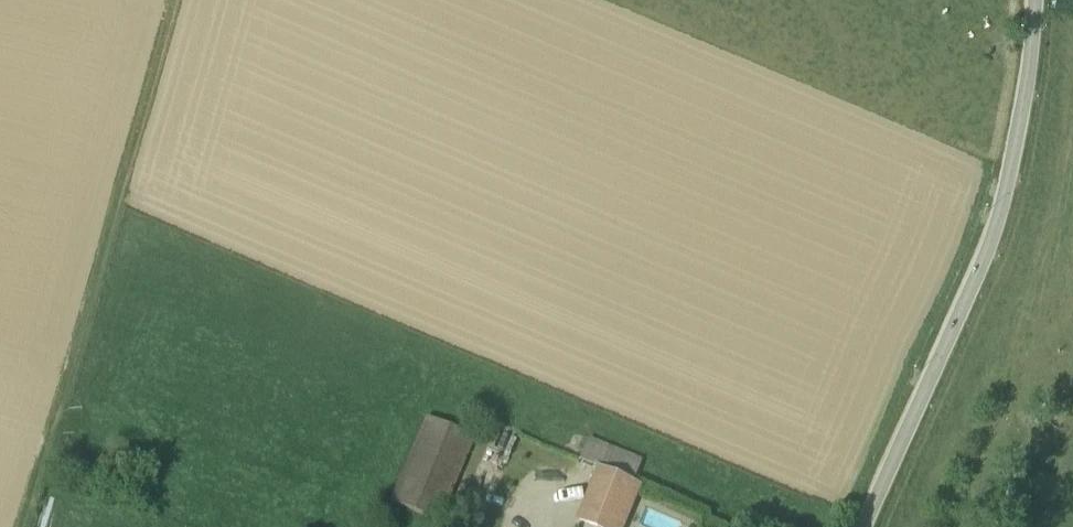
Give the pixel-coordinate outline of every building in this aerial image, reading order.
[(424,424),(388,509),(430,526),(439,526),(471,444),(424,424)] [(586,445),(577,468),(594,475),(573,526),(625,526),(639,493),(631,490),(640,467),(586,445)]
